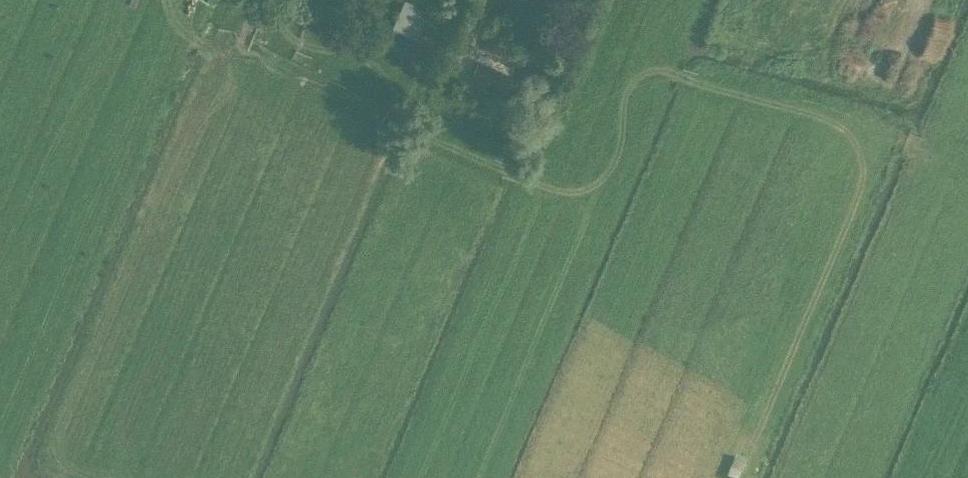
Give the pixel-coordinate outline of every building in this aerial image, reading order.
[(408,0),(404,0),(393,25),(423,38),(434,12),(408,0)]
